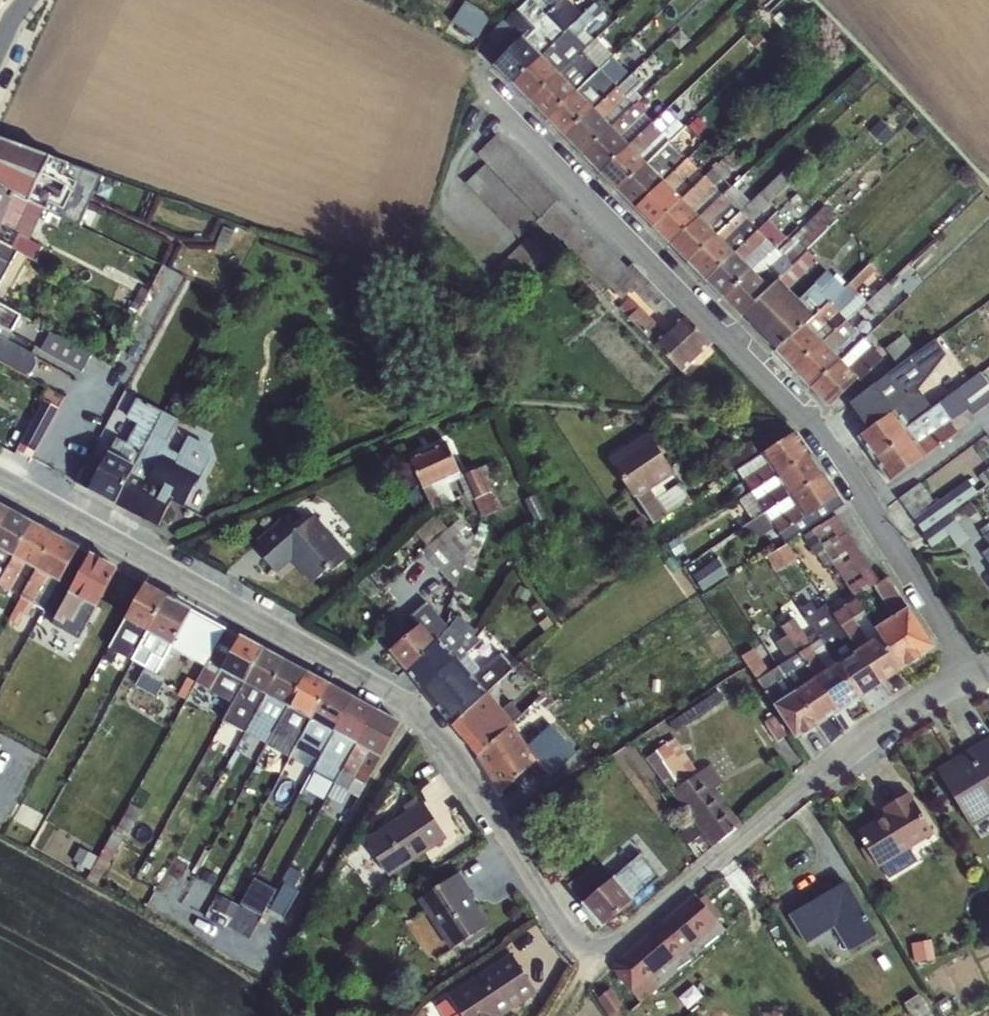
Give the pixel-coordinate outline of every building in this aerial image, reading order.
[(579,18),(561,0),(526,0),(503,23),(512,32),(494,50),(500,57),(492,65),(512,85),(579,18)] [(464,2),(455,23),(483,34),(492,13),(464,2)] [(579,18),(512,85),(530,103),(596,40),(585,29),(603,12),(595,3),(579,18)] [(627,78),(566,140),(582,157),(642,98),(636,91),(689,40),(677,29),(627,78)] [(596,40),(530,103),(547,121),(610,60),(613,57),(596,40)] [(610,60),(547,121),(566,140),(627,78),(610,60)] [(642,98),(582,157),(602,177),(652,123),(646,116),(662,100),(651,90),(642,98)] [(652,123),(602,177),(617,192),(671,143),(685,129),(666,109),(652,123)] [(520,240),(535,225),(548,238),(554,235),(623,300),(635,293),(655,315),(659,313),(670,325),(665,332),(629,298),(619,308),(682,374),(712,345),(632,263),(626,267),(495,135),(476,156),(485,165),(465,185),(520,240)] [(33,235),(38,222),(58,228),(62,221),(80,223),(102,175),(0,139),(0,218),(33,235)] [(671,143),(617,192),(633,209),(687,160),(671,143)] [(705,177),(653,229),(669,245),(724,195),(732,187),(723,178),(743,159),(734,149),(705,177)] [(687,160),(633,209),(653,229),(705,177),(687,160)] [(741,213),(688,264),(706,283),(757,230),(750,223),(803,171),(793,161),(741,213)] [(724,195),(669,245),(688,264),(741,213),(724,195)] [(776,249),(722,300),(741,319),(807,252),(839,221),(824,206),(778,251),(776,249)] [(0,218),(0,254),(8,258),(13,251),(36,262),(43,247),(31,241),(33,235),(0,218)] [(757,230),(706,283),(722,300),(776,249),(787,239),(768,220),(757,230)] [(807,252),(741,319),(775,353),(844,288),(828,271),(798,300),(788,291),(817,262),(807,252)] [(859,292),(885,277),(877,264),(851,279),(859,292)] [(844,288),(775,353),(793,371),(847,322),(867,303),(848,284),(844,288)] [(27,376),(36,366),(36,357),(26,351),(30,342),(40,348),(39,351),(82,374),(93,355),(0,304),(0,363),(27,376)] [(847,322),(793,371),(810,389),(864,340),(847,322)] [(864,340),(810,389),(831,410),(883,359),(864,340)] [(858,439),(873,460),(985,380),(980,373),(950,395),(934,373),(920,383),(925,393),(914,388),(888,407),(892,413),(858,439)] [(985,380),(873,460),(889,484),(957,434),(950,424),(969,411),(973,416),(988,404),(988,386),(985,380)] [(49,385),(20,449),(40,458),(69,394),(49,385)] [(115,506),(164,412),(137,398),(126,418),(136,425),(127,443),(116,439),(102,463),(89,456),(74,484),(115,506)] [(164,412),(115,506),(158,529),(171,504),(184,510),(210,459),(204,455),(208,447),(188,437),(179,454),(171,450),(168,442),(178,421),(164,412)] [(750,492),(810,456),(794,433),(736,471),(750,492)] [(655,524),(690,500),(679,483),(667,491),(662,484),(676,475),(648,434),(608,460),(636,502),(639,500),(655,524)] [(409,458),(432,512),(455,502),(448,485),(459,481),(469,503),(473,502),(482,519),(498,512),(479,469),(464,475),(463,472),(460,474),(446,442),(409,458)] [(810,456),(750,492),(741,499),(755,520),(822,474),(810,456)] [(822,474),(755,520),(744,526),(754,541),(773,528),(779,536),(838,497),(822,474)] [(937,499),(926,480),(902,495),(933,546),(953,533),(960,545),(972,538),(954,509),(981,492),(972,478),(937,499)] [(9,511),(0,506),(0,528),(9,511)] [(0,528),(0,581),(34,524),(9,511),(0,528)] [(418,534),(428,545),(450,525),(440,514),(418,534)] [(283,518),(256,542),(269,556),(263,561),(276,575),(291,562),(312,586),(330,570),(333,573),(351,557),(314,515),(296,532),(283,518)] [(876,628),(903,671),(935,650),(888,577),(879,582),(835,516),(802,536),(815,557),(825,554),(854,598),(872,589),(891,618),(876,628)] [(429,540),(450,584),(472,573),(464,557),(481,548),(468,521),(429,540)] [(54,536),(34,524),(0,581),(0,588),(19,599),(54,536)] [(54,617),(89,555),(77,548),(54,536),(19,599),(7,621),(17,626),(23,617),(27,619),(34,607),(54,617)] [(771,553),(779,568),(799,556),(791,542),(771,553)] [(980,552),(988,564),(988,546),(980,552)] [(89,555),(54,617),(54,627),(79,640),(117,570),(89,555)] [(131,661),(167,598),(144,585),(108,648),(131,661)] [(167,598),(131,661),(157,675),(171,650),(190,610),(167,598)] [(832,614),(883,685),(903,671),(876,628),(856,599),(832,614)] [(407,673),(448,627),(426,602),(408,618),(416,627),(389,651),(407,673)] [(815,633),(861,699),(883,685),(832,614),(828,609),(818,615),(810,604),(800,610),(815,633)] [(190,610),(171,650),(203,668),(225,629),(190,610)] [(786,636),(840,713),(861,699),(815,633),(807,638),(793,619),(782,628),(786,636)] [(448,627),(407,673),(422,691),(468,654),(473,648),(452,624),(448,627)] [(225,629),(203,668),(196,682),(186,678),(176,696),(223,722),(229,715),(262,650),(225,629)] [(779,666),(819,727),(840,713),(786,636),(775,643),(786,660),(779,666)] [(819,727),(779,666),(770,672),(753,648),(741,657),(758,680),(796,741),(819,727)] [(262,650),(229,715),(249,726),(285,662),(262,650)] [(468,654),(422,691),(452,727),(487,694),(512,669),(500,654),(480,670),(468,654)] [(285,662),(249,726),(246,734),(267,746),(307,674),(285,662)] [(307,674),(267,746),(288,758),(296,748),(328,686),(307,674)] [(328,686),(296,748),(310,756),(317,741),(326,746),(354,700),(328,686)] [(479,759),(512,725),(487,694),(452,727),(479,759)] [(354,700),(326,746),(319,760),(341,773),(377,711),(354,700)] [(377,711),(341,773),(338,780),(350,787),(355,781),(365,787),(400,725),(377,711)] [(512,725),(479,759),(500,795),(534,764),(549,780),(577,754),(550,725),(527,745),(523,740),(512,725)] [(936,770),(971,829),(988,818),(988,738),(936,770)] [(671,793),(713,849),(742,826),(716,790),(724,783),(711,765),(710,765),(671,793)] [(934,836),(910,792),(882,809),(885,815),(856,833),(879,870),(934,836)] [(363,841),(388,879),(448,839),(422,802),(363,841)] [(595,865),(569,887),(602,929),(660,879),(660,878),(641,855),(610,880),(595,865)] [(287,916),(308,872),(294,865),(272,908),(287,916)] [(474,896),(460,873),(418,902),(450,952),(490,926),(471,898),(474,896)] [(268,914),(280,884),(256,874),(243,904),(268,914)] [(845,882),(789,916),(806,946),(834,930),(848,954),(878,937),(845,882)] [(612,971),(640,1004),(726,932),(718,922),(723,916),(706,896),(699,900),(695,895),(614,964),(612,971)] [(511,954),(447,996),(460,1015),(505,1015),(538,995),(511,954)]
